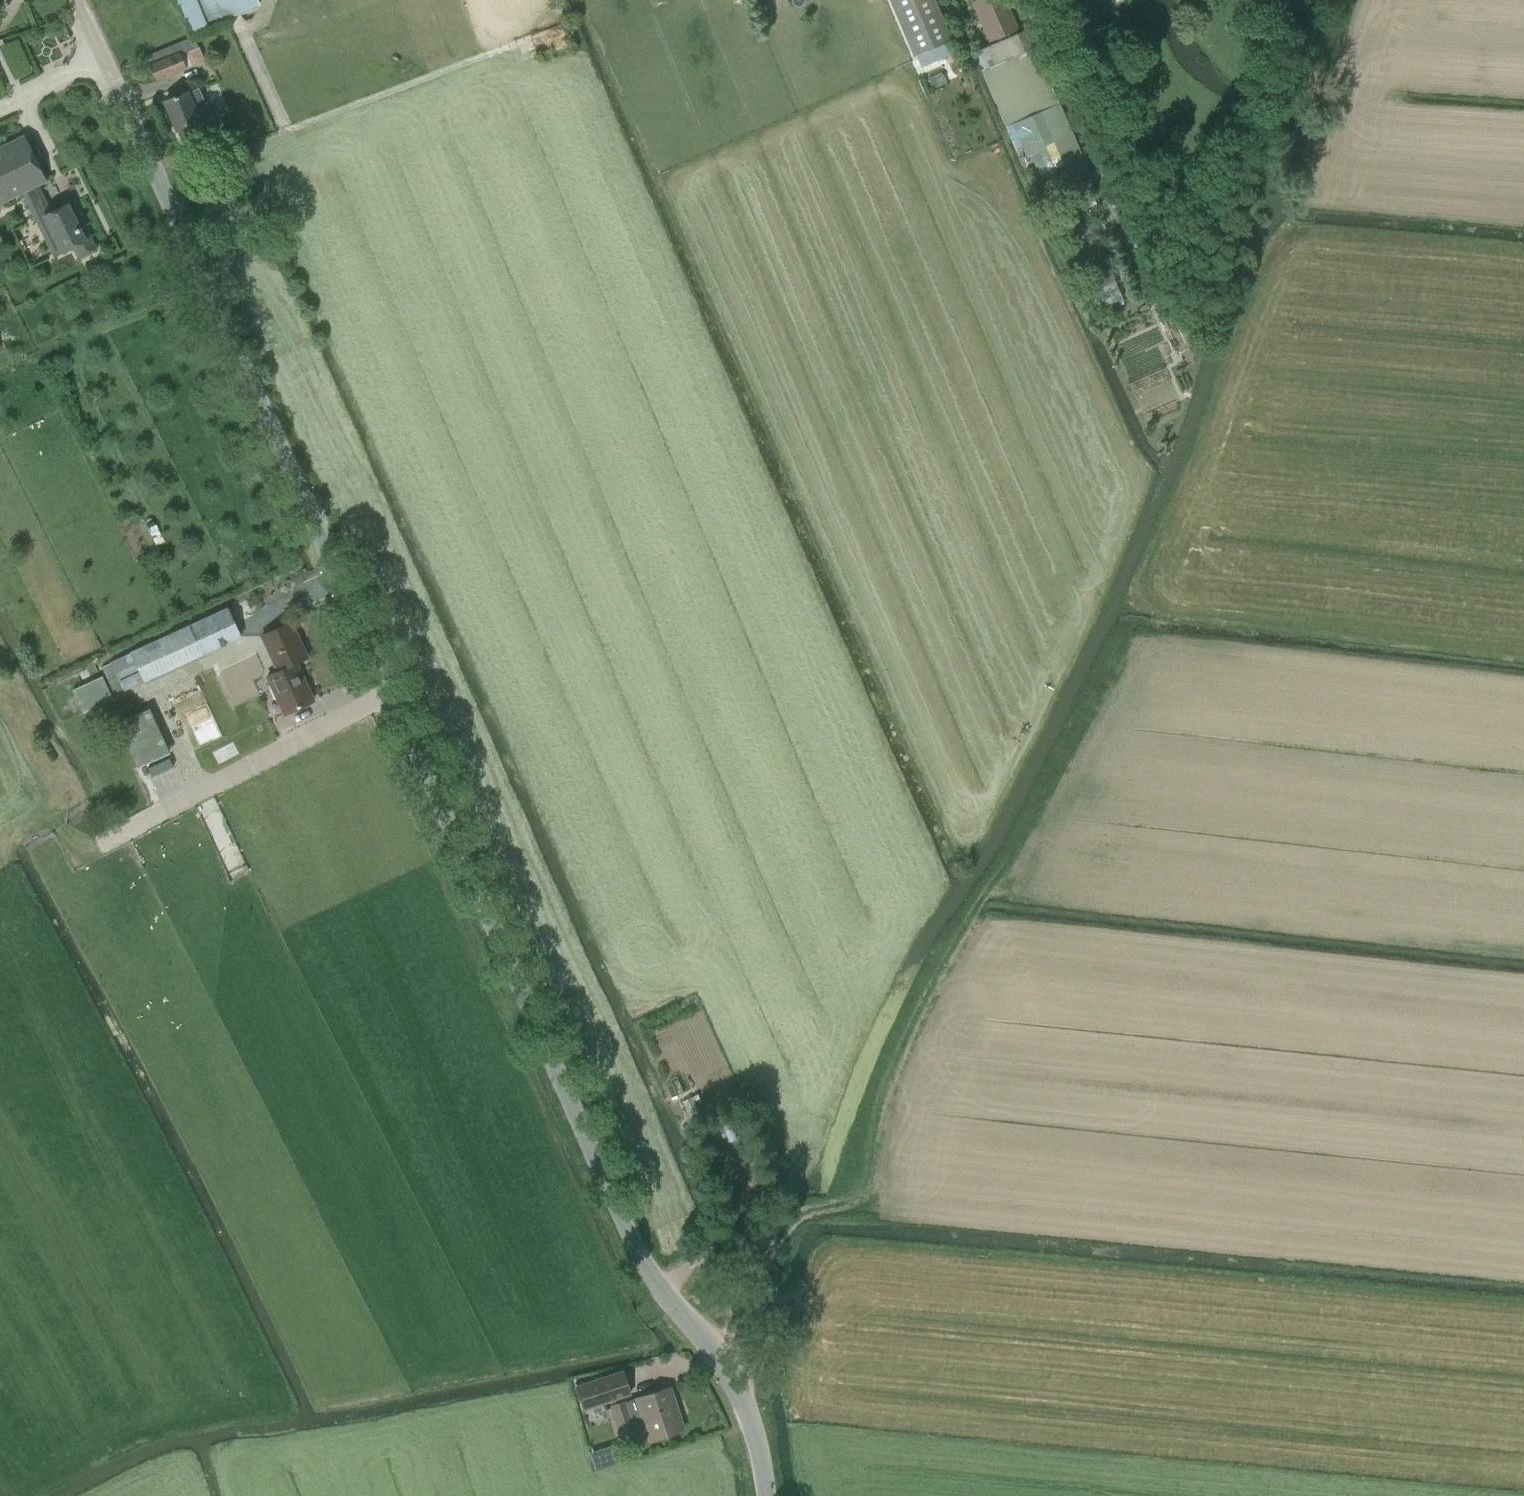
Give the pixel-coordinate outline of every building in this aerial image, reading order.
[(191,35),(256,7),(253,0),(176,0),(191,35)] [(950,41),(932,0),(888,0),(913,56),(915,55),(947,42),(950,41)] [(972,3),(988,41),(1015,29),(1003,0),(978,0),(972,3)] [(974,50),(983,69),(1034,47),(1026,28),(974,50)] [(194,37),(146,57),(149,64),(155,80),(187,67),(180,51),(197,44),(194,37)] [(947,42),(915,55),(921,67),(953,54),(947,42)] [(1005,126),(1013,122),(1058,102),(1034,47),(983,69),(981,70),(1005,126)] [(202,136),(216,130),(198,88),(187,93),(186,91),(164,101),(176,130),(183,145),(194,140),(197,146),(205,142),(202,136)] [(1059,102),(1058,102),(1013,122),(1042,190),(1088,170),(1059,102)] [(22,192),(36,220),(43,216),(60,252),(74,245),(80,258),(97,249),(78,212),(73,215),(67,203),(51,211),(37,184),(45,181),(23,136),(0,147),(0,202),(22,192)] [(144,681),(240,637),(226,608),(130,652),(142,678),(144,681)] [(312,701),(295,662),(306,657),(290,622),(260,636),(276,670),(265,675),(283,714),(312,701)] [(142,678),(130,652),(101,666),(113,692),(142,678)] [(71,688),(82,711),(113,696),(102,674),(71,688)] [(119,720),(138,765),(170,751),(151,706),(119,720)] [(622,1371),(606,1376),(576,1386),(583,1410),(630,1394),(622,1371)] [(631,1399),(611,1406),(617,1426),(631,1422),(631,1421),(642,1418),(649,1441),(680,1430),(670,1402),(674,1400),(670,1388),(632,1400),(631,1399)] [(625,1462),(619,1444),(590,1454),(596,1471),(625,1462)]
